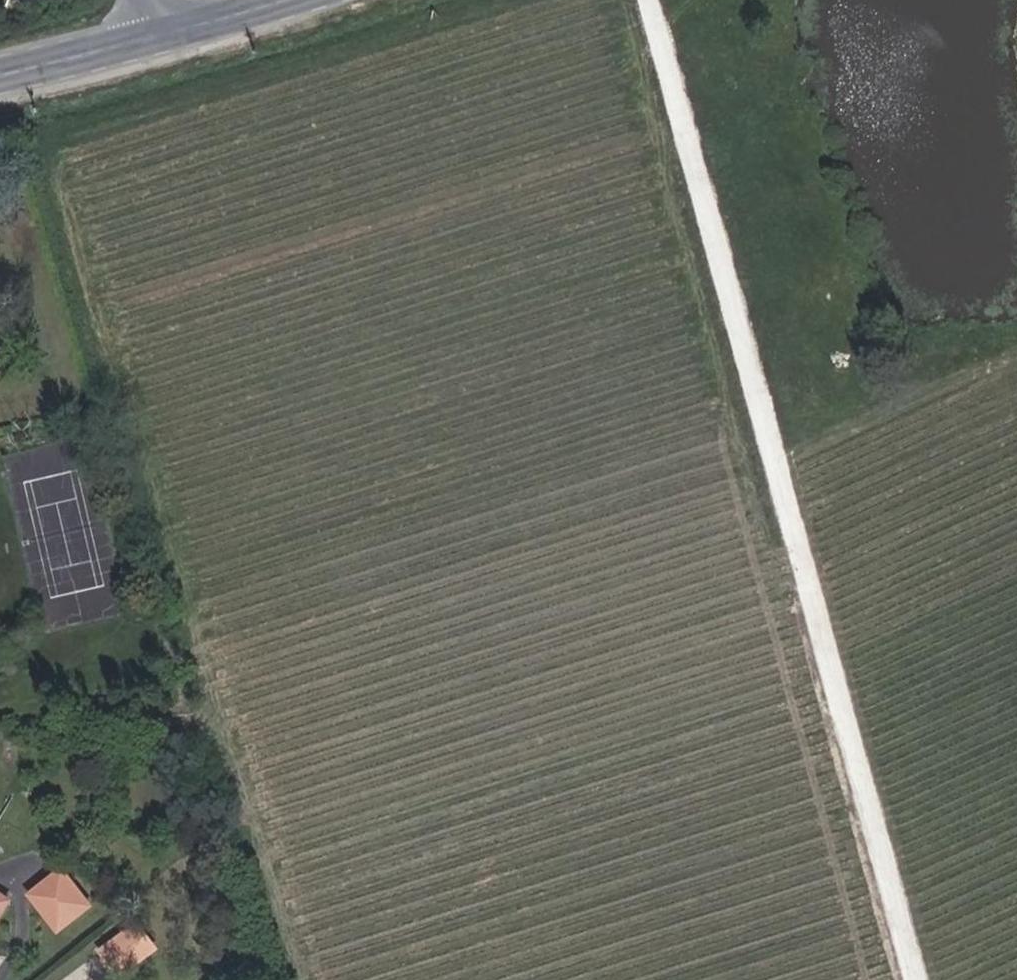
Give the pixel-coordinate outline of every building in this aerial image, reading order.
[(69,876),(36,901),(63,936),(95,911),(69,876)] [(14,907),(0,896),(0,928),(14,907)] [(143,929),(103,952),(119,979),(159,955),(143,929)]
